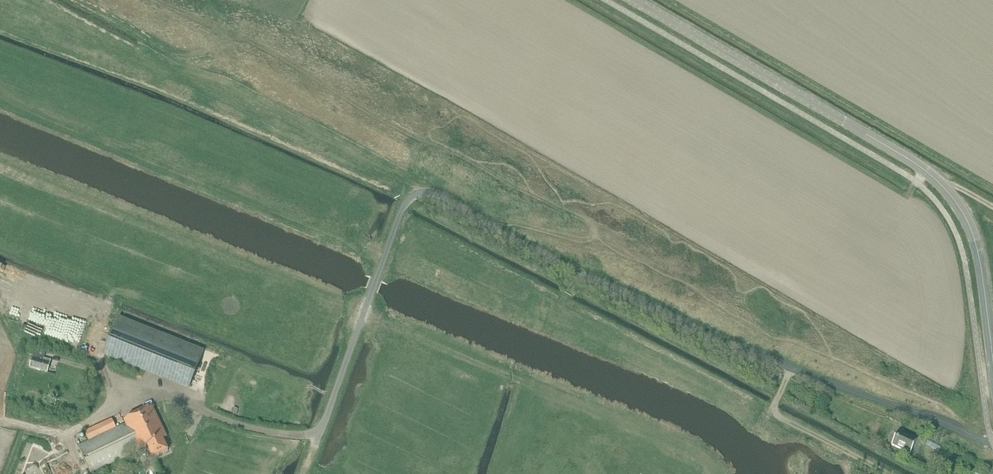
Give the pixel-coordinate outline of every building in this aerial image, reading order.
[(105,354),(190,388),(204,352),(119,319),(105,354)] [(35,350),(30,368),(48,373),(51,361),(44,359),(46,353),(35,350)] [(139,451),(164,439),(168,437),(154,406),(125,420),(127,424),(118,428),(113,419),(86,432),(91,442),(80,447),(92,473),(139,451)] [(910,454),(916,440),(898,432),(892,445),(910,454)] [(169,450),(164,439),(148,447),(153,457),(169,450)] [(942,445),(931,440),(929,444),(934,447),(933,449),(938,452),(942,445)]
